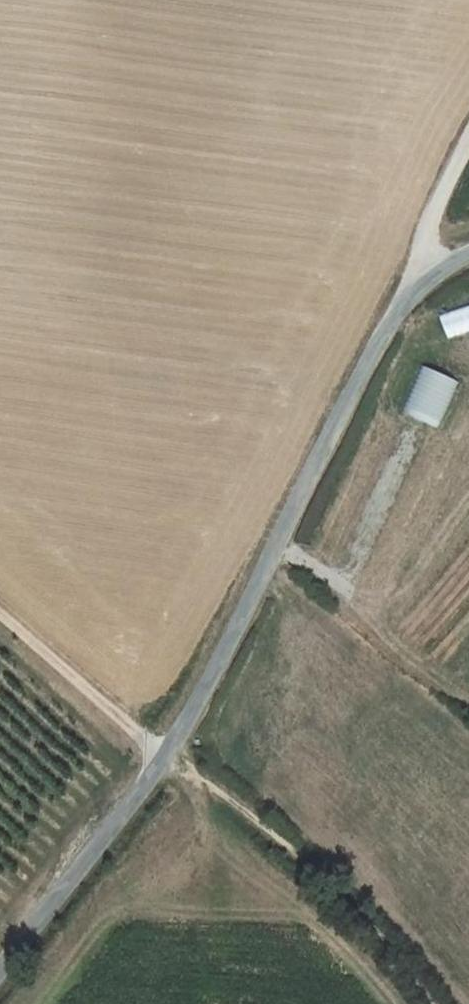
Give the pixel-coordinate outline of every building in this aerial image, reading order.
[(440,317),(446,335),(466,328),(460,310),(440,317)] [(416,365),(402,414),(441,426),(455,376),(416,365)]
